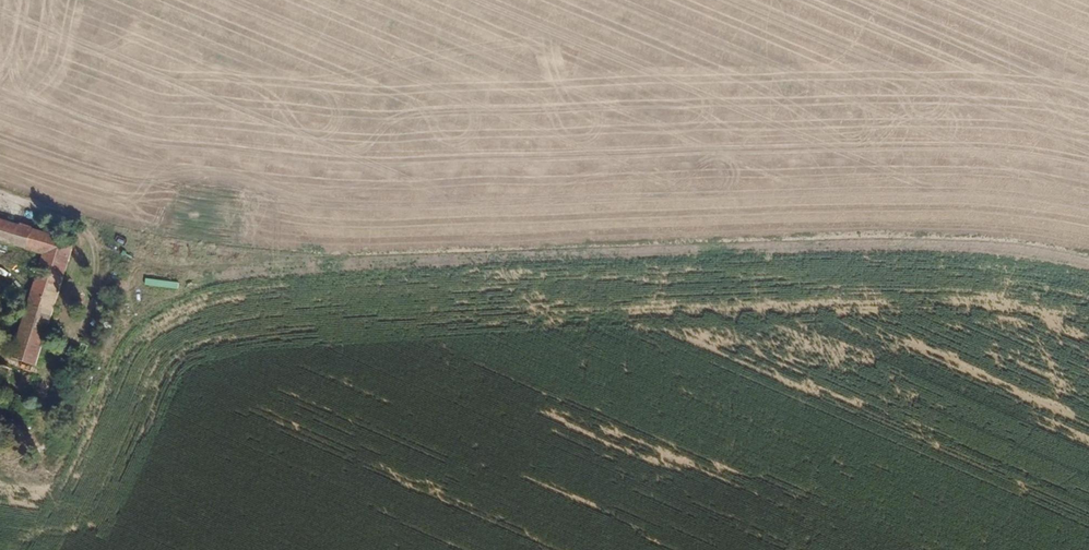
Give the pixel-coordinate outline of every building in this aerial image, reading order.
[(8,258),(23,263),(28,244),(31,236),(16,232),(14,238),(8,258)] [(8,258),(14,238),(0,234),(0,255),(8,258)] [(11,377),(35,384),(71,257),(28,244),(23,263),(42,268),(27,321),(11,377)]
